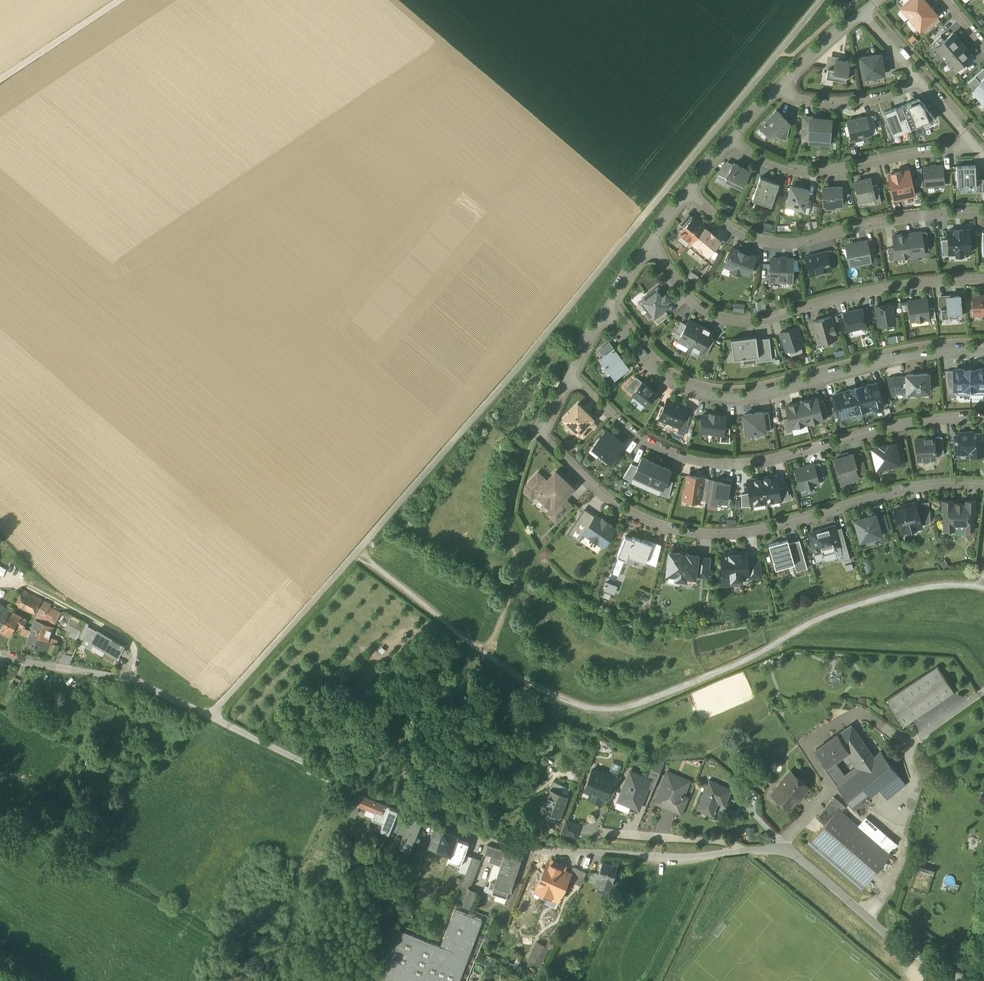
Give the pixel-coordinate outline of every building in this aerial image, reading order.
[(910,19),(928,4),(924,0),(909,0),(903,5),(901,8),(910,19)] [(937,15),(928,4),(910,19),(920,30),(922,28),(936,16),(937,15)] [(922,28),(926,32),(940,21),(936,16),(922,28)] [(920,30),(910,19),(906,22),(915,33),(920,30)] [(935,48),(945,59),(962,44),(953,33),(944,40),(935,48)] [(931,44),(935,48),(944,40),(940,36),(931,44)] [(972,56),(962,44),(945,59),(954,71),(964,63),(972,56)] [(860,58),(864,78),(884,74),(880,54),(860,58)] [(827,68),(834,69),(836,59),(846,61),(847,58),(840,57),(828,55),(826,67),(827,68)] [(826,77),(845,81),(848,61),(846,61),(836,59),(834,69),(827,68),(826,77)] [(954,71),(958,75),(967,67),(964,63),(954,71)] [(979,81),(983,77),(983,69),(975,76),(979,81)] [(968,83),(973,89),(980,83),(979,81),(975,76),(968,83)] [(979,81),(980,83),(973,89),(971,91),(979,100),(983,96),(983,77),(979,81)] [(910,128),(935,119),(924,105),(918,99),(908,103),(901,106),(906,118),(909,126),(910,128)] [(900,120),(906,118),(901,106),(895,108),(900,120)] [(900,120),(895,108),(884,112),(893,136),(904,131),(903,129),(909,126),(906,118),(900,120)] [(782,131),(784,121),(779,117),(781,115),(776,110),(760,127),(769,135),(772,132),(774,130),(779,135),(782,131)] [(866,117),(869,133),(876,132),(872,116),(866,117)] [(854,138),(854,140),(863,138),(862,136),(870,134),(869,133),(866,117),(865,117),(847,121),(852,139),(854,138)] [(809,137),(816,138),(829,139),(831,119),(810,118),(809,128),(809,137)] [(781,138),(787,139),(790,122),(788,122),(784,121),(782,131),(781,138)] [(781,138),(782,131),(779,135),(774,130),(772,132),(778,138),(781,138)] [(721,170),(728,173),(733,164),(727,161),(721,168),(717,172),(719,173),(721,170)] [(725,180),(741,188),(745,180),(749,171),(733,163),(733,164),(728,173),(726,177),(725,180)] [(956,166),(957,186),(975,185),(976,185),(976,179),(975,165),(956,166)] [(923,168),(925,186),(944,184),(942,166),(923,168)] [(888,174),(894,199),(914,195),(909,171),(903,172),(903,171),(888,174)] [(752,199),(771,206),(779,183),(760,177),(752,199)] [(855,181),(859,201),(874,198),(871,186),(870,178),(855,181)] [(976,191),(983,191),(983,179),(976,179),(976,185),(975,185),(976,191)] [(874,198),(875,203),(881,202),(877,185),(871,186),(874,198)] [(786,205),(804,209),(806,200),(808,190),(791,186),(786,205)] [(825,205),(825,207),(834,207),(834,205),(842,205),(841,186),(822,187),(823,205),(825,205)] [(724,209),(729,212),(732,206),(726,203),(724,209)] [(689,212),(683,219),(687,223),(693,217),(694,216),(689,212)] [(680,231),(692,242),(692,241),(705,227),(693,217),(687,223),(684,226),(680,231)] [(720,240),(705,227),(692,241),(707,254),(708,254),(720,240)] [(956,253),(956,255),(963,254),(963,252),(970,252),(968,229),(962,229),(961,228),(954,229),(955,230),(947,230),(948,239),(949,253),(950,253),(956,253)] [(927,231),(921,232),(923,250),(929,249),(927,231)] [(921,232),(906,234),(909,256),(924,254),(923,250),(921,232)] [(894,247),(895,258),(909,256),(906,234),(892,236),(894,247)] [(941,240),(942,255),(950,255),(950,253),(949,253),(948,239),(941,240)] [(692,241),(692,242),(688,246),(703,258),(707,254),(692,241)] [(848,259),(849,266),(856,264),(856,262),(870,259),(867,241),(848,245),(850,259),(848,259)] [(741,270),(748,273),(755,256),(732,247),(725,264),(732,267),(731,269),(740,273),(741,270)] [(826,251),(830,265),(835,263),(832,250),(826,251)] [(806,257),(810,274),(817,272),(819,273),(823,272),(824,270),(824,271),(824,270),(824,268),(830,267),(830,265),(826,251),(806,257)] [(782,280),(792,280),(793,259),(771,258),(770,279),(782,280)] [(691,271),(688,276),(695,280),(698,276),(691,271)] [(642,299),(643,301),(657,291),(662,297),(664,295),(658,287),(642,299)] [(643,301),(646,304),(654,314),(667,304),(666,302),(668,300),(669,299),(667,300),(664,296),(666,295),(665,294),(664,295),(662,297),(657,291),(643,301)] [(937,295),(938,308),(940,308),(940,307),(947,307),(946,297),(954,297),(953,294),(937,295)] [(946,297),(947,307),(947,310),(960,309),(959,296),(954,297),(946,297)] [(983,314),(983,296),(972,296),(972,312),(980,312),(982,314),(982,313),(983,314)] [(907,301),(910,321),(929,319),(927,299),(907,301)] [(671,305),(668,300),(666,302),(667,304),(654,314),(646,304),(644,306),(653,318),(665,309),(671,305)] [(733,310),(743,311),(744,304),(734,303),(733,310)] [(875,306),(878,326),(895,323),(892,303),(875,306)] [(961,316),(960,309),(947,310),(947,307),(940,307),(940,308),(941,317),(961,316)] [(653,318),(657,323),(669,315),(665,309),(653,318)] [(843,313),(847,330),(866,325),(862,309),(843,313)] [(812,321),(818,343),(836,337),(830,316),(812,321)] [(690,346),(701,326),(688,319),(686,324),(677,340),(690,346)] [(677,340),(686,324),(681,321),(672,337),(677,340)] [(690,347),(700,353),(700,352),(709,336),(711,331),(701,326),(690,346),(690,347)] [(780,331),(786,350),(803,345),(796,326),(780,331)] [(700,352),(706,355),(714,339),(709,336),(700,352)] [(749,336),(730,338),(733,359),(742,358),(755,356),(756,361),(772,359),(771,348),(758,350),(756,339),(749,339),(749,336)] [(769,337),(756,339),(758,350),(771,348),(769,337)] [(602,348),(606,353),(613,348),(609,342),(602,348)] [(611,370),(615,376),(627,367),(613,348),(606,353),(603,355),(601,357),(605,363),(603,365),(608,372),(611,370)] [(954,370),(954,388),(970,388),(970,368),(965,368),(956,368),(954,370)] [(970,368),(970,388),(970,394),(983,393),(983,368),(974,368),(970,368)] [(929,391),(928,373),(906,374),(906,376),(907,389),(907,391),(907,392),(929,391)] [(624,387),(632,393),(642,381),(635,376),(624,387)] [(895,389),(907,389),(906,376),(894,377),(894,378),(894,389),(895,389)] [(632,393),(647,405),(656,393),(642,381),(632,393)] [(862,385),(855,387),(861,409),(867,408),(867,406),(873,404),(873,406),(873,407),(876,408),(881,407),(882,404),(877,382),(862,386),(862,385)] [(854,411),(861,409),(855,387),(849,389),(849,390),(834,394),(840,418),(849,415),(849,412),(848,411),(854,409),(854,411)] [(816,397),(801,401),(806,422),(822,418),(817,401),(816,397)] [(659,417),(679,425),(680,423),(685,409),(686,407),(679,404),(677,405),(673,403),(674,402),(667,399),(659,417)] [(828,417),(823,399),(817,401),(822,418),(828,417)] [(788,417),(791,426),(806,422),(801,401),(785,405),(788,417)] [(574,428),(578,432),(591,419),(592,418),(578,404),(564,418),(568,423),(565,426),(571,431),(574,428)] [(680,423),(687,426),(691,412),(685,409),(680,423)] [(743,414),(746,433),(765,431),(762,413),(762,412),(743,414)] [(762,413),(765,431),(771,430),(768,412),(762,413)] [(720,433),(723,434),(724,427),(725,417),(718,416),(718,414),(710,413),(710,415),(702,414),(700,431),(720,433)] [(782,418),(786,432),(792,430),(791,426),(788,417),(782,418)] [(578,432),(583,437),(595,424),(591,419),(578,432)] [(720,441),(730,442),(729,427),(724,427),(723,434),(720,433),(720,441)] [(601,452),(603,452),(609,459),(611,460),(617,451),(623,443),(606,430),(600,438),(599,437),(593,446),(601,452)] [(970,450),(970,455),(982,454),(980,432),(971,433),(961,434),(954,434),(955,451),(970,450)] [(915,438),(917,460),(935,458),(935,454),(933,436),(915,438)] [(933,436),(935,454),(943,454),(942,436),(933,436)] [(877,467),(892,463),(898,462),(897,457),(894,444),(894,443),(886,445),(886,444),(880,445),(880,446),(872,448),(877,467)] [(894,444),(897,457),(903,455),(900,443),(894,444)] [(854,453),(858,470),(865,469),(860,451),(854,453)] [(606,463),(609,459),(603,452),(599,457),(606,463)] [(837,470),(838,472),(854,466),(853,465),(856,464),(853,453),(834,458),(837,470)] [(903,455),(897,457),(898,462),(892,463),(893,466),(905,463),(903,455)] [(648,482),(656,463),(642,457),(638,466),(634,475),(648,482)] [(623,477),(632,480),(634,475),(638,466),(631,463),(623,477)] [(670,470),(656,463),(648,482),(662,488),(666,479),(670,470)] [(814,464),(818,478),(824,476),(820,463),(814,464)] [(805,486),(806,488),(813,485),(813,484),(819,482),(818,478),(814,464),(794,470),(799,487),(805,486)] [(854,466),(838,472),(837,473),(839,479),(839,478),(841,483),(846,481),(846,482),(851,480),(849,477),(857,474),(854,466)] [(555,472),(546,481),(538,490),(554,505),(554,506),(563,497),(572,488),(567,483),(561,477),(555,472)] [(535,493),(538,490),(546,481),(538,473),(526,485),(525,491),(531,497),(535,493)] [(563,474),(561,477),(567,483),(569,480),(563,474)] [(688,475),(685,491),(684,499),(699,501),(699,499),(702,477),(688,475)] [(776,475),(762,477),(766,501),(780,499),(778,488),(776,475)] [(705,500),(708,478),(702,477),(699,499),(705,500)] [(766,501),(762,477),(747,480),(749,492),(751,503),(752,503),(766,501)] [(714,479),(708,478),(705,500),(705,501),(711,502),(714,479)] [(660,493),(668,497),(673,482),(666,479),(662,488),(660,493)] [(711,502),(719,503),(720,501),(726,502),(729,482),(721,481),(722,480),(714,479),(711,502)] [(780,499),(780,501),(790,498),(786,486),(778,488),(780,499)] [(538,490),(535,493),(551,508),(554,505),(538,490)] [(741,493),(741,506),(752,505),(752,503),(751,503),(749,492),(741,493)] [(547,512),(556,521),(571,505),(563,497),(554,506),(554,505),(551,508),(547,512)] [(965,529),(973,529),(973,513),(974,513),(975,499),(965,499),(965,502),(960,502),(957,502),(956,502),(952,502),(952,499),(942,499),(942,513),(943,513),(943,529),(954,529),(954,527),(965,527),(965,529)] [(915,503),(921,523),(930,520),(929,501),(915,503)] [(906,527),(907,531),(915,528),(914,525),(921,523),(915,503),(894,509),(899,529),(906,527)] [(574,525),(584,532),(595,516),(585,509),(574,525)] [(855,519),(860,539),(880,534),(880,532),(875,516),(875,514),(868,516),(862,517),(855,519)] [(875,516),(880,532),(887,530),(883,514),(875,516)] [(584,532),(603,545),(614,528),(595,515),(595,516),(584,532)] [(579,540),(584,532),(574,525),(568,533),(579,540)] [(821,550),(822,554),(823,554),(835,551),(834,547),(840,545),(839,542),(836,529),(834,525),(809,532),(815,552),(821,550)] [(836,529),(839,542),(845,541),(841,527),(836,529)] [(656,555),(648,552),(652,544),(643,540),(632,536),(631,538),(625,535),(617,556),(626,559),(627,555),(645,562),(645,561),(645,560),(654,563),(656,555)] [(654,565),(656,566),(658,556),(661,544),(653,541),(644,537),(643,540),(652,544),(648,552),(656,555),(654,563),(645,560),(645,561),(654,565)] [(768,544),(775,568),(794,562),(789,542),(787,538),(768,544)] [(789,542),(794,562),(805,559),(799,539),(789,542)] [(845,541),(839,542),(840,545),(842,553),(844,560),(850,558),(845,541)] [(835,551),(836,555),(842,553),(840,545),(834,547),(835,551)] [(676,574),(675,578),(675,582),(684,583),(685,579),(685,576),(694,577),(695,576),(697,556),(697,555),(687,554),(687,555),(679,554),(680,553),(669,551),(667,573),(676,574)] [(835,551),(823,554),(825,559),(836,556),(836,555),(835,551)] [(731,575),(731,583),(732,583),(741,582),(741,575),(747,574),(748,574),(747,560),(746,552),(738,553),(737,553),(737,554),(731,554),(731,553),(730,553),(722,554),(724,575),(724,576),(731,575)] [(695,576),(707,577),(710,557),(697,556),(695,576)] [(747,574),(748,577),(760,576),(759,559),(747,560),(748,574),(747,574)] [(807,567),(805,559),(794,562),(796,570),(807,567)] [(724,576),(724,575),(721,575),(722,585),(732,584),(732,583),(731,583),(731,575),(724,576)] [(600,588),(613,592),(616,584),(603,580),(600,588)] [(17,599),(36,610),(42,598),(23,588),(17,599)] [(604,590),(601,594),(609,598),(612,594),(604,590)] [(35,618),(36,618),(47,623),(49,618),(55,621),(60,610),(50,605),(51,603),(44,599),(38,612),(35,618)] [(3,618),(6,614),(7,614),(10,609),(10,608),(0,602),(0,616),(3,618)] [(16,623),(21,615),(10,609),(7,614),(6,614),(3,618),(1,622),(3,623),(0,628),(0,630),(10,635),(16,623)] [(76,625),(78,616),(68,614),(66,623),(76,625)] [(26,618),(21,615),(16,623),(22,626),(26,618)] [(36,618),(33,626),(41,630),(39,636),(47,639),(53,625),(47,623),(36,618)] [(79,640),(91,647),(95,641),(91,639),(97,629),(96,629),(87,624),(79,640)] [(16,636),(26,640),(30,629),(22,626),(16,636)] [(44,648),(47,639),(39,636),(41,630),(33,626),(27,641),(44,648)] [(106,648),(118,654),(124,644),(97,628),(96,629),(97,629),(91,639),(95,641),(106,648)] [(47,649),(56,653),(60,644),(51,640),(47,649)] [(103,653),(106,648),(95,641),(91,647),(102,654),(103,653)] [(106,648),(103,653),(115,659),(118,654),(106,648)] [(886,700),(903,725),(953,692),(936,667),(886,700)] [(100,718),(104,720),(107,715),(112,717),(116,707),(107,703),(100,718)] [(848,752),(860,768),(874,757),(851,726),(837,735),(848,752)] [(826,766),(827,766),(834,761),(845,754),(848,752),(837,735),(815,749),(821,758),(826,766)] [(854,808),(878,789),(898,774),(880,751),(874,757),(860,768),(837,785),(854,808)] [(823,767),(837,785),(860,768),(848,752),(845,754),(855,766),(845,774),(834,761),(827,766),(826,766),(824,767),(823,767)] [(588,796),(602,802),(605,794),(605,793),(606,791),(607,791),(614,777),(592,768),(584,787),(591,790),(588,796)] [(647,786),(653,789),(660,772),(651,768),(647,777),(651,779),(647,786)] [(629,770),(624,782),(625,783),(629,774),(637,777),(638,773),(629,770)] [(663,804),(680,811),(685,801),(681,799),(683,795),(689,780),(667,771),(658,793),(666,796),(663,804)] [(772,793),(789,808),(796,800),(795,800),(800,793),(801,794),(808,787),(790,772),(772,793)] [(630,804),(639,807),(647,786),(651,779),(647,777),(638,773),(637,777),(629,774),(625,783),(624,782),(620,791),(621,792),(623,797),(623,798),(631,801),(630,804)] [(905,784),(898,774),(878,789),(886,798),(904,785),(905,784)] [(696,806),(706,810),(712,798),(717,800),(723,803),(730,788),(708,779),(696,806)] [(581,793),(588,796),(591,790),(584,787),(581,793)] [(354,815),(357,808),(358,805),(361,797),(362,795),(347,789),(347,792),(345,803),(342,810),(354,815)] [(542,808),(558,814),(565,796),(550,790),(542,808)] [(617,799),(630,804),(631,801),(623,798),(623,797),(621,792),(620,791),(617,799)] [(654,800),(663,804),(666,796),(658,793),(654,800)] [(358,805),(375,812),(385,816),(383,823),(380,829),(389,832),(390,829),(396,814),(398,810),(389,807),(362,795),(361,797),(358,805)] [(816,817),(824,824),(837,807),(842,811),(846,806),(834,796),(816,817)] [(712,798),(706,810),(712,813),(717,800),(712,798)] [(857,824),(842,811),(837,807),(824,824),(810,840),(863,886),(891,853),(888,851),(857,824)] [(371,819),(383,823),(385,816),(375,812),(371,819)] [(390,829),(395,831),(402,816),(396,814),(390,829)] [(865,815),(857,824),(888,851),(896,842),(865,815)] [(395,831),(403,834),(409,819),(402,816),(395,831)] [(410,817),(409,819),(403,834),(399,845),(406,848),(409,849),(420,821),(418,820),(418,819),(413,818),(410,817)] [(560,829),(574,835),(579,823),(565,817),(560,829)] [(429,846),(450,854),(456,838),(457,834),(434,826),(431,835),(432,836),(429,846)] [(468,843),(456,838),(450,854),(448,860),(460,864),(463,856),(464,857),(465,854),(468,843)] [(490,856),(496,857),(499,849),(487,845),(484,854),(490,856)] [(505,898),(507,898),(507,897),(508,897),(509,896),(508,896),(521,856),(499,849),(496,857),(490,856),(489,861),(501,865),(491,893),(495,894),(496,895),(505,898)] [(458,871),(465,873),(472,856),(465,854),(464,857),(463,856),(460,864),(458,871)] [(463,880),(472,883),(481,859),(472,856),(463,880)] [(597,884),(604,886),(606,878),(612,880),(616,865),(617,861),(611,859),(609,863),(601,860),(597,872),(597,875),(600,875),(597,884)] [(547,868),(544,867),(534,890),(558,901),(568,879),(571,872),(570,872),(562,868),(563,865),(558,862),(557,865),(550,862),(547,868)] [(568,879),(580,885),(586,872),(573,866),(570,872),(571,872),(568,879)] [(588,881),(597,884),(600,875),(597,875),(597,872),(591,870),(588,881)] [(606,878),(604,886),(609,888),(612,880),(606,878)] [(459,884),(470,888),(472,883),(463,880),(461,879),(459,884)] [(455,901),(464,904),(469,890),(461,886),(455,901)] [(477,930),(478,930),(481,921),(481,920),(450,908),(438,938),(401,924),(379,980),(458,980),(477,930)] [(531,962),(539,965),(544,953),(536,950),(531,962)]
